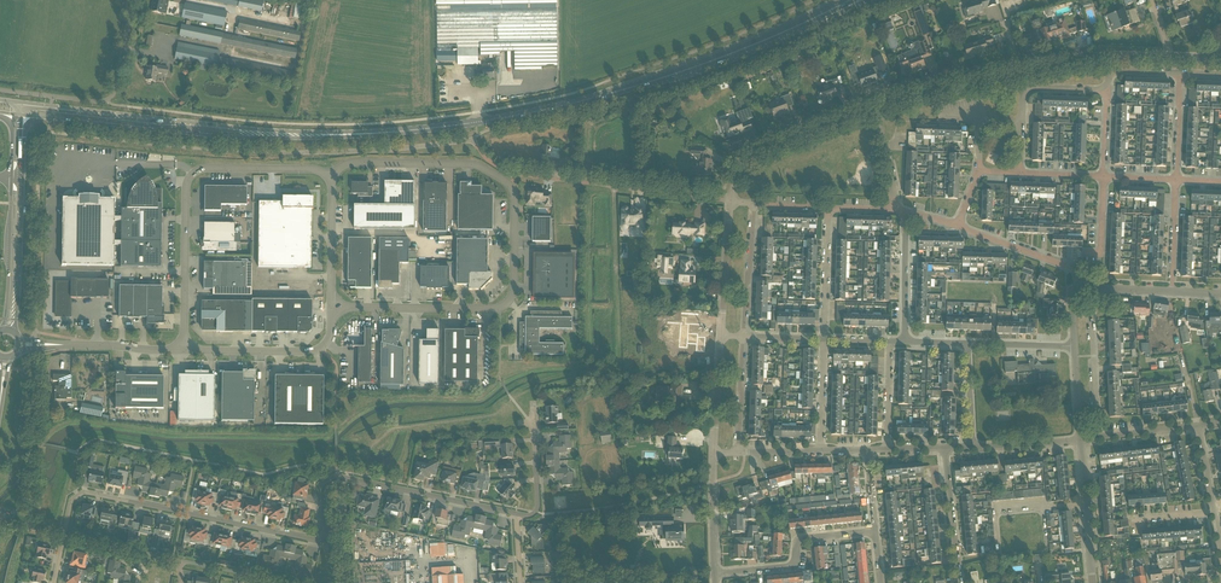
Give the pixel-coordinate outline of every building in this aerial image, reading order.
[(151,12),(162,14),(162,13),(166,14),(168,3),(164,2),(164,0),(153,0),(151,12)] [(228,5),(262,12),(265,0),(264,0),(203,0),(228,5)] [(964,12),(966,19),(973,17),(974,15),(973,13),(976,12),(976,13),(983,12),(982,8),(988,6),(988,7),(996,5),(994,0),(980,0),(979,0),(977,0),(976,0),(976,1),(971,2),(971,3),(965,5),(966,9),(967,11),(964,12)] [(1180,27),(1193,23),(1191,17),(1192,17),(1190,10),(1180,14),(1177,5),(1186,2),(1190,1),(1189,0),(1176,0),(1172,2),(1180,27)] [(181,18),(224,26),(227,12),(184,4),(181,18)] [(919,7),(914,9),(914,11),(917,18),(922,16),(921,11),(919,7)] [(438,52),(438,62),(458,62),(458,65),(459,65),(467,65),(478,65),(478,61),(478,48),(481,48),(481,56),(490,56),(490,59),(492,59),(492,56),(500,56),(500,52),(515,52),(515,71),(542,71),(542,67),(558,67),(557,50),(557,8),(437,9),(438,52)] [(1124,10),(1103,17),(1108,32),(1129,26),(1129,25),(1140,21),(1136,9),(1130,10),(1124,12),(1124,10)] [(889,17),(876,22),(877,24),(881,35),(884,33),(883,30),(888,28),(892,26),(890,19),(889,17)] [(1039,31),(1043,43),(1052,40),(1052,39),(1059,37),(1060,40),(1070,36),(1070,34),(1078,32),(1085,31),(1085,22),(1076,22),(1076,28),(1068,30),(1064,19),(1056,22),(1057,25),(1045,29),(1039,31)] [(238,29),(299,42),(301,33),(240,20),(238,29)] [(1033,28),(1038,25),(1035,20),(1030,23),(1033,28)] [(181,25),(179,36),(295,59),(297,50),(222,35),(223,34),(181,25)] [(867,37),(871,37),(875,33),(871,29),(867,31),(867,32),(867,33),(864,34),(863,36),(867,37)] [(973,53),(974,55),(987,51),(986,46),(993,44),(991,37),(983,39),(983,41),(965,46),(967,55),(973,53)] [(908,66),(911,73),(918,70),(918,71),(921,70),(921,68),(925,67),(921,57),(930,53),(925,39),(914,44),(912,42),(909,43),(908,46),(909,48),(911,49),(912,51),(906,53),(908,58),(899,61),(902,69),(908,66)] [(206,66),(290,83),(292,72),(218,57),(219,51),(189,45),(189,49),(177,47),(174,59),(201,65),(200,69),(206,70),(206,66)] [(857,72),(851,74),(855,85),(861,82),(862,86),(877,81),(875,75),(879,73),(879,74),(887,71),(885,65),(883,61),(876,64),(877,67),(869,70),(866,71),(863,72),(863,74),(858,76),(857,72)] [(483,65),(484,79),(494,78),(493,64),(483,65)] [(147,67),(146,73),(147,73),(146,80),(148,80),(148,82),(151,82),(151,81),(155,82),(156,76),(157,73),(167,75),(168,68),(162,67),(156,66),(156,68),(147,67)] [(827,86),(818,89),(822,100),(823,103),(833,99),(832,97),(837,96),(835,92),(842,89),(840,84),(839,81),(838,79),(832,81),(833,84),(827,86)] [(1147,94),(1147,89),(1147,80),(1140,80),(1140,92),(1139,92),(1139,94),(1147,94)] [(1161,94),(1169,94),(1169,90),(1169,81),(1162,81),(1161,90),(1161,94)] [(774,102),(769,104),(775,119),(789,113),(786,105),(793,103),(790,95),(782,97),(784,103),(775,106),(774,102)] [(1197,117),(1202,117),(1203,114),(1198,114),(1199,110),(1189,109),(1188,117),(1197,117)] [(728,119),(720,122),(723,133),(726,132),(729,138),(737,134),(738,135),(739,135),(738,134),(741,133),(741,134),(751,130),(749,123),(748,123),(747,122),(748,121),(748,120),(747,120),(744,110),(736,113),(738,120),(739,121),(730,125),(728,119)] [(953,142),(962,142),(962,137),(961,137),(960,137),(961,128),(953,128),(953,142)] [(542,155),(550,156),(551,151),(550,151),(550,147),(543,146),(542,155)] [(699,175),(711,176),(712,166),(714,165),(712,162),(712,161),(710,161),(706,156),(706,150),(697,150),(691,149),(690,154),(691,155),(693,155),(700,163),(699,175)] [(907,160),(921,161),(921,157),(916,157),(916,153),(907,153),(907,160)] [(1071,163),(1084,163),(1085,156),(1069,155),(1071,155),(1071,157),(1071,163)] [(950,169),(959,170),(959,163),(950,162),(946,162),(946,169),(950,170),(950,169)] [(62,265),(114,266),(114,245),(121,245),(121,267),(161,267),(161,189),(155,189),(152,183),(150,180),(149,180),(147,177),(140,181),(136,185),(132,189),(126,188),(126,208),(122,209),(121,218),(115,217),(115,199),(63,198),(62,265)] [(358,197),(373,197),(373,187),(368,187),(368,184),(359,184),(359,182),(351,182),(351,188),(353,188),(353,194),(358,194),(358,197)] [(385,230),(403,230),(403,218),(415,219),(415,182),(385,182),(385,206),(385,230)] [(424,232),(447,232),(447,184),(438,184),(434,183),(434,184),(424,184),(424,232)] [(487,231),(493,231),(494,196),(481,196),(481,195),(482,195),(482,187),(471,187),(471,184),(468,183),(461,183),(460,195),(458,195),(458,201),(458,230),(487,231)] [(1075,194),(1084,194),(1085,187),(1069,186),(1069,194),(1075,194)] [(204,211),(210,211),(221,211),(221,205),(247,205),(247,187),(224,187),(224,188),(205,188),(205,205),(204,205),(204,211)] [(528,188),(527,204),(534,205),(535,201),(545,202),(545,206),(551,206),(552,195),(543,194),(544,190),(535,189),(528,188)] [(1157,197),(1157,193),(1157,190),(1149,190),(1149,199),(1149,202),(1156,202),(1156,200),(1157,197)] [(258,267),(311,268),(311,209),(313,209),(313,197),(281,197),(282,197),(282,202),(259,202),(258,267)] [(1075,208),(1084,209),(1084,202),(1075,201),(1070,201),(1070,204),(1075,204),(1075,208)] [(354,230),(385,230),(385,206),(355,205),(354,230)] [(636,211),(629,211),(629,210),(628,209),(628,208),(627,208),(626,208),(626,207),(625,207),(624,208),(623,208),(623,209),(622,209),(622,210),(622,226),(622,224),(636,225),(635,229),(642,230),(643,209),(636,209),(636,211)] [(1024,233),(1031,233),(1031,224),(1032,214),(1032,210),(1026,210),(1026,213),(1030,213),(1030,215),(1030,221),(1024,221),(1024,219),(1024,233)] [(1112,222),(1125,223),(1125,216),(1112,215),(1112,222)] [(1070,223),(1083,224),(1083,216),(1074,216),(1071,216),(1070,223)] [(533,242),(551,242),(551,218),(533,218),(533,242)] [(892,224),(891,224),(891,218),(884,218),(883,227),(883,232),(883,234),(883,237),(883,239),(884,239),(884,240),(884,241),(883,241),(890,241),(890,236),(889,236),(889,234),(887,232),(888,231),(888,227),(890,227),(890,228),(892,228),(892,224)] [(1009,232),(1016,232),(1017,218),(1013,218),(1013,223),(1009,223),(1009,232)] [(1193,226),(1196,226),(1197,219),(1193,219),(1184,218),(1184,226),(1193,226)] [(209,250),(216,250),(236,250),(236,243),(234,243),(234,224),(210,223),(204,223),(204,239),(203,239),(203,240),(203,241),(203,242),(203,243),(203,244),(204,244),(204,247),(203,247),(202,248),(202,249),(202,250),(203,250),(209,250)] [(673,234),(684,235),(684,232),(695,233),(695,234),(698,235),(704,235),(705,224),(695,223),(695,227),(690,226),(690,225),(685,224),(680,223),(680,225),(674,224),(673,234)] [(1067,238),(1067,247),(1074,247),(1075,238),(1075,234),(1068,234),(1067,238)] [(926,251),(926,248),(933,248),(934,239),(926,238),(926,251)] [(364,289),(366,289),(366,288),(371,288),(372,286),(372,280),(372,239),(355,239),(349,239),(348,286),(354,286),(354,288),(364,288),(364,289)] [(380,239),(379,289),(385,289),(385,288),(387,288),(387,289),(392,289),(392,285),(400,285),(400,264),(409,264),(409,239),(380,239)] [(481,290),(493,279),(492,279),(492,280),(491,279),(491,277),(492,277),(492,273),(488,273),(488,240),(458,240),(457,279),(457,285),(469,285),(469,290),(479,290),(479,289),(480,289),(481,290)] [(1192,248),(1197,248),(1197,241),(1192,241),(1183,240),(1183,247),(1192,248)] [(639,251),(632,252),(633,267),(640,267),(639,251)] [(535,297),(573,298),(573,292),(573,256),(554,256),(548,256),(548,257),(538,257),(538,263),(534,263),(534,257),(533,284),(534,284),(534,271),(537,271),(537,282),(536,282),(535,297)] [(657,267),(674,269),(675,267),(675,264),(676,262),(674,262),(675,259),(668,258),(668,259),(663,259),(663,256),(658,256),(657,260),(655,259),(654,263),(657,263),(657,267)] [(679,281),(694,282),(695,273),(689,272),(690,261),(682,261),(681,272),(680,271),(679,281)] [(203,279),(203,290),(212,290),(212,296),(251,296),(252,263),(240,263),(233,263),(213,263),(213,262),(205,262),(205,268),(204,268),(203,275),(205,275),(205,280),(203,279)] [(918,265),(918,272),(927,273),(932,273),(932,266),(927,266),(927,265),(918,265)] [(1031,276),(1034,268),(1025,265),(1022,273),(1024,274),(1022,281),(1027,283),(1028,281),(1030,281),(1031,276)] [(1119,274),(1123,274),(1122,274),(1123,267),(1110,266),(1110,274),(1119,274)] [(436,290),(442,290),(442,288),(449,288),(449,282),(450,267),(421,267),(421,281),(421,288),(428,288),(428,289),(434,290),(434,289),(436,289),(436,290)] [(1152,275),(1161,276),(1161,268),(1149,268),(1152,268),(1152,275)] [(790,271),(789,277),(793,277),(807,277),(816,278),(816,270),(807,270),(807,274),(802,274),(802,275),(795,274),(795,275),(793,275),(793,272),(794,270),(790,269),(790,271)] [(1036,298),(1043,300),(1044,295),(1042,294),(1045,284),(1048,285),(1053,287),(1057,279),(1051,277),(1052,275),(1042,271),(1040,277),(1039,281),(1038,281),(1037,293),(1036,298)] [(1008,288),(1013,288),(1016,288),(1017,275),(1017,273),(1010,273),(1008,273),(1008,282),(1008,284),(1008,288)] [(56,283),(56,317),(70,317),(71,298),(76,298),(96,298),(109,298),(109,280),(76,280),(77,279),(71,279),(71,283),(62,283),(56,283)] [(917,287),(927,287),(931,288),(931,280),(927,280),(918,279),(917,287)] [(119,311),(119,317),(147,318),(147,324),(164,324),(164,323),(162,323),(162,319),(164,320),(164,318),(162,318),(162,316),(163,316),(164,316),(164,307),(163,307),(162,307),(162,287),(156,287),(119,286),(119,311)] [(252,302),(251,332),(264,332),(264,333),(266,333),(266,332),(269,332),(269,333),(276,333),(276,332),(287,333),(288,300),(252,300),(252,302)] [(288,300),(287,333),(297,333),(300,334),(300,333),(309,333),(309,332),(312,329),(312,320),(313,320),(313,318),(312,318),(312,301),(288,300)] [(1051,308),(1051,316),(1062,316),(1062,311),(1063,311),(1063,307),(1062,307),(1062,306),(1059,306),(1059,300),(1043,300),(1043,308),(1051,308)] [(1155,300),(1153,314),(1159,315),(1160,311),(1166,312),(1168,312),(1169,302),(1155,300)] [(201,307),(201,320),(202,320),(202,331),(216,331),(217,332),(232,332),(251,332),(252,302),(246,302),(203,302),(203,307),(201,307)] [(1140,316),(1149,316),(1149,311),(1149,305),(1145,304),(1145,306),(1140,306),(1140,304),(1134,304),(1134,310),(1134,314),(1140,314),(1140,316)] [(807,325),(814,325),(815,315),(819,315),(819,310),(807,310),(807,312),(807,325)] [(525,355),(564,355),(564,344),(555,344),(555,341),(546,341),(546,344),(540,344),(540,329),(573,329),(573,318),(562,318),(563,312),(530,312),(530,317),(526,317),(526,318),(524,318),(524,321),(526,321),(526,323),(520,323),(519,349),(526,350),(526,347),(528,347),(528,354),(526,354),(526,352),(525,352),(525,355)] [(756,320),(762,320),(764,322),(765,322),(767,320),(771,320),(771,321),(775,322),(776,313),(768,313),(756,313),(756,320)] [(1203,319),(1198,318),(1199,314),(1188,313),(1187,322),(1191,322),(1191,328),(1198,329),(1198,331),(1203,331),(1204,330),(1204,323),(1202,323),(1203,319)] [(946,330),(954,330),(954,315),(947,315),(947,319),(946,330)] [(968,330),(976,331),(976,317),(976,316),(969,315),(969,320),(968,330)] [(1206,331),(1207,337),(1212,337),(1212,331),(1212,328),(1220,328),(1220,315),(1209,315),(1210,317),(1205,317),(1206,331)] [(667,322),(667,323),(680,324),(680,334),(679,344),(679,348),(687,348),(688,344),(696,345),(696,352),(705,352),(705,348),(705,343),(705,338),(698,338),(698,336),(698,334),(688,333),(689,325),(713,326),(713,325),(698,324),(686,323),(687,317),(683,317),(682,323),(667,322)] [(1027,324),(1026,334),(1034,335),(1034,330),(1037,330),(1037,320),(1031,319),(1031,324),(1027,324)] [(1108,322),(1108,329),(1120,329),(1119,329),(1119,321),(1108,322)] [(1180,328),(1183,344),(1189,343),(1186,327),(1180,328)] [(359,383),(365,383),(371,383),(372,330),(365,330),(366,328),(365,328),(365,347),(353,347),(359,347),(359,383)] [(445,383),(478,383),(478,339),(480,339),(480,336),(481,333),(474,330),(472,330),(468,328),(467,330),(465,330),(465,331),(445,331),(445,383)] [(419,385),(439,385),(439,331),(427,330),(427,341),(420,341),(419,385)] [(381,367),(404,368),(404,349),(397,348),(399,342),(397,342),(398,340),(399,340),(402,331),(393,331),(393,333),(389,333),(389,331),(383,331),(383,343),(381,343),(381,367)] [(1109,337),(1109,344),(1120,343),(1124,343),(1124,336),(1120,336),(1109,337)] [(1146,340),(1147,343),(1141,344),(1142,353),(1150,353),(1149,340),(1146,340)] [(1109,344),(1109,351),(1121,351),(1120,343),(1109,344)] [(943,362),(953,362),(954,355),(936,354),(935,358),(943,358),(943,362)] [(1035,383),(1035,387),(1039,387),(1050,386),(1049,386),(1049,377),(1056,377),(1055,364),(1042,365),(1038,362),(1035,365),(1034,366),(1034,359),(1029,360),(1029,365),(1018,365),(1017,362),(1004,363),(1005,363),(1005,374),(1006,374),(1005,372),(1018,371),(1019,384),(1035,383)] [(381,367),(381,385),(404,386),(404,368),(381,367)] [(221,421),(254,421),(254,381),(256,381),(256,377),(256,376),(256,371),(248,371),(248,372),(247,372),(247,370),(246,370),(246,371),(242,371),(242,374),(222,373),(221,421)] [(1203,389),(1206,403),(1214,401),(1212,391),(1217,389),(1214,372),(1213,370),(1208,371),(1210,383),(1208,383),(1209,388),(1203,389)] [(125,409),(163,409),(164,377),(125,376),(125,373),(116,373),(115,409),(125,409)] [(178,421),(214,421),(215,376),(207,376),(207,373),(206,373),(204,373),(202,373),(191,373),(189,373),(187,373),(186,373),(186,376),(178,376),(178,421)] [(1108,373),(1108,381),(1119,380),(1121,380),(1123,380),(1123,377),(1118,377),(1118,373),(1108,373)] [(1174,375),(1175,382),(1182,380),(1180,373),(1174,375)] [(274,424),(323,425),(323,377),(314,377),(314,374),(301,376),(297,376),(284,374),(284,376),(275,376),(274,424)] [(61,400),(64,400),(64,398),(71,398),(72,375),(53,375),(53,381),(59,381),(59,387),(55,387),(55,400),(61,400)] [(947,391),(953,392),(953,384),(939,384),(935,384),(935,387),(942,388),(942,391),(947,391)] [(675,408),(680,408),(682,386),(671,385),(671,388),(656,387),(655,402),(675,403),(675,408)] [(766,400),(767,401),(767,397),(762,397),(762,393),(759,393),(751,392),(750,400),(766,400)] [(1109,395),(1109,410),(1123,410),(1123,406),(1121,406),(1120,395),(1109,395)] [(1178,397),(1180,411),(1187,410),(1186,401),(1186,402),(1185,396),(1178,397)] [(1172,403),(1173,412),(1180,411),(1178,397),(1175,397),(1176,403),(1172,403)] [(103,407),(82,403),(80,413),(101,417),(103,407)] [(1164,404),(1165,413),(1173,412),(1172,403),(1164,404)] [(1157,405),(1158,414),(1165,413),(1164,404),(1157,405)] [(1150,406),(1151,414),(1158,414),(1157,405),(1150,406)] [(1142,407),(1143,415),(1151,414),(1150,406),(1142,407)] [(546,413),(546,424),(557,423),(557,414),(558,414),(558,407),(547,408),(547,413),(546,413)] [(1109,410),(1110,417),(1125,417),(1124,409),(1123,409),(1123,410),(1109,410)] [(750,415),(749,429),(761,429),(761,415),(750,415)] [(803,438),(804,428),(804,424),(797,424),(797,427),(796,427),(796,429),(796,438),(803,438)] [(804,428),(803,438),(811,439),(811,437),(811,435),(815,435),(815,424),(811,424),(811,425),(811,428),(804,428)] [(944,428),(940,428),(940,435),(955,436),(955,428),(944,428)] [(751,437),(751,440),(757,440),(757,437),(764,437),(764,433),(761,433),(761,429),(749,429),(749,437),(751,437)] [(610,431),(600,433),(601,433),(602,444),(612,442),(610,432),(610,431)] [(570,436),(560,436),(560,442),(553,443),(553,447),(552,448),(548,448),(548,457),(546,457),(546,462),(546,467),(549,467),(549,475),(554,475),(555,476),(555,480),(562,480),(562,486),(573,485),(573,472),(570,472),(569,471),(569,469),(561,469),(560,468),(560,461),(559,454),(560,453),(568,453),(567,450),(568,449),(571,449),(571,442),(570,436)] [(668,459),(683,460),(683,450),(676,449),(677,437),(668,437),(667,449),(669,449),(668,459)] [(1174,444),(1176,451),(1185,450),(1183,442),(1174,444)] [(502,445),(502,459),(512,458),(512,451),(513,451),(512,444),(502,445)] [(1150,446),(1151,455),(1151,458),(1154,458),(1154,455),(1158,454),(1157,445),(1150,446)] [(1143,447),(1144,456),(1151,455),(1150,446),(1143,447)] [(1135,448),(1136,457),(1144,456),(1143,447),(1135,448)] [(1135,448),(1128,449),(1129,458),(1130,463),(1137,462),(1136,457),(1135,448)] [(1121,450),(1122,459),(1129,458),(1128,449),(1121,450)] [(1113,450),(1106,451),(1108,460),(1108,464),(1115,463),(1115,460),(1113,450)] [(1113,450),(1115,460),(1122,459),(1121,450),(1113,450)] [(1177,458),(1186,457),(1185,450),(1176,451),(1177,458)] [(1106,451),(1099,452),(1100,461),(1101,466),(1108,465),(1108,464),(1108,460),(1106,451)] [(88,481),(101,484),(104,473),(103,473),(104,468),(92,465),(94,458),(88,456),(85,467),(91,468),(88,481)] [(1057,457),(1057,465),(1066,464),(1066,456),(1057,457)] [(1173,459),(1175,466),(1179,466),(1187,464),(1186,457),(1177,458),(1173,459)] [(1036,474),(1036,476),(1036,475),(1034,459),(1027,460),(1028,471),(1028,475),(1036,474)] [(1034,459),(1036,475),(1039,475),(1038,470),(1042,469),(1041,459),(1034,459)] [(1019,461),(1021,471),(1028,471),(1027,460),(1019,461)] [(415,478),(414,479),(417,480),(423,481),(424,477),(424,476),(426,476),(426,477),(427,477),(427,478),(428,479),(433,480),(434,476),(436,477),(439,463),(431,461),(431,463),(429,463),(428,466),(421,464),(418,463),(417,468),(414,478),(415,478)] [(982,462),(984,477),(984,473),(991,473),(990,461),(982,462)] [(991,476),(998,475),(998,467),(997,461),(990,461),(991,473),(991,476)] [(1012,462),(1014,477),(1014,476),(1021,476),(1020,472),(1021,471),(1019,461),(1012,462)] [(501,470),(501,477),(514,476),(514,473),(515,472),(515,469),(514,469),(514,466),(506,467),(506,462),(497,463),(497,470),(501,470)] [(976,474),(977,478),(984,477),(982,462),(975,463),(976,474)] [(1014,477),(1012,462),(1005,462),(1006,473),(1006,474),(1002,475),(1003,483),(1003,484),(1004,484),(1007,483),(1007,481),(1010,480),(1009,477),(1014,477)] [(960,476),(960,479),(969,478),(968,464),(967,464),(967,463),(964,463),(964,464),(960,464),(961,467),(955,467),(956,477),(960,476)] [(968,464),(969,478),(973,478),(973,474),(976,474),(975,463),(968,464)] [(916,478),(916,479),(923,478),(923,474),(923,470),(923,467),(922,464),(915,465),(916,478)] [(1057,465),(1058,472),(1067,471),(1066,464),(1057,465)] [(1179,466),(1180,473),(1189,471),(1187,464),(1179,466)] [(848,465),(849,473),(857,472),(857,465),(848,465)] [(901,475),(902,480),(909,480),(907,465),(900,466),(901,475)] [(907,465),(909,480),(909,479),(916,478),(915,465),(907,465)] [(795,472),(790,472),(792,480),(795,479),(795,475),(802,474),(802,466),(795,466),(795,472)] [(893,467),(894,476),(901,475),(900,466),(893,467)] [(148,470),(135,467),(134,472),(133,478),(139,479),(137,486),(142,486),(142,488),(141,492),(149,494),(149,496),(154,497),(159,498),(160,496),(168,497),(169,493),(170,492),(174,493),(175,486),(181,488),(184,477),(171,474),(170,477),(169,478),(166,477),(165,485),(163,485),(157,484),(150,483),(149,481),(151,474),(148,474),(147,472),(148,470)] [(886,468),(886,477),(894,476),(893,467),(886,468)] [(443,482),(454,484),(454,483),(459,484),(460,481),(462,472),(444,468),(443,473),(445,473),(443,482)] [(116,486),(121,487),(122,484),(126,485),(125,486),(127,481),(128,473),(123,472),(118,471),(117,477),(110,475),(109,485),(113,486),(114,486),(116,486),(116,487),(116,486)] [(1058,472),(1059,479),(1068,478),(1067,471),(1058,472)] [(1180,473),(1181,480),(1190,478),(1189,471),(1180,473)] [(790,472),(782,474),(785,482),(792,480),(790,472)] [(849,473),(850,480),(858,479),(857,472),(849,473)] [(1133,475),(1134,484),(1137,483),(1136,478),(1142,477),(1141,473),(1135,474),(1133,475)] [(467,491),(471,491),(471,490),(476,491),(476,489),(482,490),(484,481),(484,476),(477,474),(475,481),(464,479),(462,488),(467,489),(467,491)] [(775,476),(778,484),(785,482),(782,474),(775,476)] [(765,481),(769,493),(773,492),(772,490),(779,488),(777,484),(778,484),(775,476),(768,478),(769,480),(765,481)] [(1100,478),(1101,485),(1110,484),(1110,482),(1113,482),(1113,477),(1100,478)] [(1059,479),(1060,486),(1069,485),(1068,478),(1059,479)] [(1190,478),(1181,480),(1179,481),(1179,483),(1182,483),(1183,487),(1191,485),(1190,478)] [(504,484),(498,491),(500,493),(501,495),(500,496),(504,499),(505,498),(507,500),(510,497),(512,499),(515,494),(513,493),(516,490),(511,486),(513,484),(513,479),(504,480),(504,484)] [(850,480),(850,487),(859,487),(858,479),(850,480)] [(296,500),(302,501),(303,497),(305,497),(306,493),(307,490),(308,485),(302,484),(296,483),(293,499),(296,500)] [(747,504),(748,508),(759,508),(757,500),(763,498),(761,491),(757,492),(756,490),(755,484),(742,488),(741,488),(741,486),(735,488),(738,497),(742,496),(742,499),(749,497),(749,496),(753,494),(755,502),(752,503),(751,502),(750,503),(747,504)] [(1101,485),(1101,493),(1111,492),(1110,485),(1110,484),(1101,485)] [(1060,486),(1060,494),(1069,493),(1069,485),(1060,486)] [(1191,485),(1183,487),(1184,494),(1193,492),(1191,485)] [(197,504),(203,505),(207,487),(206,488),(200,486),(199,490),(194,489),(192,499),(193,499),(193,497),(196,498),(195,500),(198,501),(197,504)] [(962,491),(962,495),(972,494),(971,492),(970,492),(970,491),(971,490),(970,486),(969,486),(963,487),(963,491),(962,491)] [(203,505),(209,506),(209,503),(212,504),(212,501),(216,502),(218,494),(217,494),(211,492),(210,495),(206,494),(207,487),(203,505)] [(850,487),(851,495),(859,494),(859,487),(850,487)] [(221,509),(227,510),(229,499),(225,498),(226,491),(218,490),(217,494),(218,494),(216,502),(220,503),(219,506),(222,507),(221,509)] [(925,491),(925,498),(934,497),(933,490),(925,491)] [(1013,492),(1014,499),(1025,498),(1024,491),(1013,492)] [(1157,491),(1150,492),(1150,495),(1151,504),(1158,504),(1158,495),(1157,491)] [(1101,493),(1102,500),(1111,499),(1111,492),(1101,493)] [(1184,494),(1185,502),(1194,500),(1193,492),(1184,494)] [(229,499),(227,510),(232,511),(232,509),(235,510),(236,506),(240,507),(241,499),(242,495),(230,493),(229,499)] [(1057,497),(1057,501),(1061,501),(1070,500),(1069,493),(1060,494),(1061,496),(1057,497)] [(886,495),(887,502),(896,501),(895,494),(886,495)] [(1158,495),(1158,504),(1166,503),(1165,494),(1158,495)] [(365,515),(375,517),(379,500),(372,498),(372,497),(367,496),(367,497),(360,496),(358,505),(366,507),(365,515)] [(962,497),(963,504),(972,503),(971,496),(962,497)] [(1128,497),(1129,506),(1136,505),(1136,496),(1128,497)] [(922,506),(935,505),(934,497),(925,498),(922,499),(922,506)] [(245,514),(250,515),(253,503),(247,502),(248,500),(241,499),(240,507),(243,508),(243,511),(245,512),(245,514)] [(384,514),(390,515),(391,511),(400,513),(400,512),(404,513),(405,511),(406,505),(401,504),(402,502),(389,499),(388,505),(386,505),(385,511),(384,514)] [(1102,500),(1102,507),(1112,507),(1111,499),(1102,500)] [(260,501),(253,500),(253,503),(250,515),(256,516),(256,514),(259,514),(260,511),(263,512),(265,504),(259,502),(260,501)] [(887,502),(888,510),(901,508),(900,501),(896,501),(887,502)] [(301,525),(307,527),(309,519),(307,518),(309,510),(305,509),(306,504),(298,502),(297,507),(301,508),(300,513),(299,513),(298,516),(295,516),(293,524),(296,524),(295,525),(301,526),(301,525)] [(963,504),(964,511),(973,511),(973,510),(976,510),(976,506),(980,506),(979,502),(976,503),(972,503),(963,504)] [(265,504),(263,512),(267,513),(266,515),(269,516),(268,518),(274,520),(276,508),(271,507),(272,505),(265,504)] [(274,520),(280,521),(280,518),(283,518),(283,517),(287,518),(289,509),(282,507),(283,505),(277,504),(274,520)] [(81,520),(91,522),(92,516),(93,517),(95,508),(83,505),(81,515),(82,515),(81,520)] [(422,520),(427,521),(430,510),(426,510),(426,507),(417,505),(416,511),(415,511),(413,519),(421,521),(422,520)] [(923,506),(924,513),(926,513),(936,512),(935,505),(922,506),(923,506)] [(1102,507),(1103,515),(1113,514),(1112,507),(1102,507)] [(888,510),(888,517),(897,516),(902,516),(901,508),(888,510)] [(436,516),(435,518),(438,518),(437,522),(442,523),(442,526),(448,527),(450,521),(450,520),(451,516),(447,515),(448,512),(442,511),(442,509),(439,509),(439,510),(437,510),(436,516)] [(107,529),(114,531),(117,516),(113,516),(114,512),(110,511),(111,510),(107,510),(107,511),(102,510),(100,520),(109,521),(107,529)] [(732,526),(732,532),(743,532),(743,520),(755,520),(755,510),(747,510),(747,516),(736,516),(730,516),(730,526),(732,526)] [(1061,516),(1061,520),(1071,519),(1070,512),(1064,513),(1064,510),(1053,511),(1054,514),(1058,514),(1059,516),(1061,516)] [(846,512),(847,515),(847,523),(855,522),(853,511),(846,512)] [(853,511),(855,522),(862,521),(861,513),(861,511),(853,511)] [(964,511),(965,519),(974,518),(973,511),(964,511)] [(123,529),(128,530),(129,526),(131,526),(134,516),(130,515),(130,514),(122,512),(121,516),(120,516),(120,519),(119,524),(124,525),(123,529)] [(924,513),(922,513),(923,521),(924,521),(924,520),(926,520),(936,519),(936,512),(926,513),(924,513)] [(817,518),(818,526),(826,525),(825,517),(822,517),(821,514),(818,515),(818,518),(817,518)] [(1049,514),(1046,514),(1047,522),(1049,522),(1049,521),(1050,521),(1051,521),(1054,521),(1054,517),(1050,518),(1049,514)] [(482,516),(476,515),(476,518),(468,516),(467,520),(466,521),(461,520),(460,527),(454,526),(452,536),(465,539),(465,536),(466,536),(469,536),(471,529),(472,528),(479,530),(485,531),(486,532),(485,540),(487,540),(488,541),(488,544),(501,547),(503,536),(497,535),(498,528),(494,527),(493,526),(494,522),(486,520),(487,518),(482,516)] [(839,516),(840,524),(847,523),(847,515),(839,516)] [(796,520),(797,528),(804,528),(803,516),(799,517),(800,520),(796,520)] [(803,516),(804,528),(811,527),(810,519),(803,519),(803,516)] [(825,517),(826,525),(833,524),(832,516),(825,517)] [(832,516),(833,524),(840,524),(839,516),(832,516)] [(673,527),(673,517),(642,518),(642,520),(640,520),(640,526),(645,526),(645,529),(652,529),(651,526),(666,526),(666,541),(683,540),(682,531),(684,531),(683,524),(678,524),(678,527),(673,527)] [(965,519),(965,526),(974,525),(978,525),(978,517),(974,518),(965,519)] [(140,531),(143,532),(143,529),(150,531),(153,519),(154,519),(147,518),(147,519),(144,518),(143,522),(142,521),(141,521),(140,531)] [(810,519),(811,527),(818,526),(817,518),(810,519)] [(923,521),(924,528),(928,527),(937,526),(936,519),(926,520),(924,520),(924,521),(923,521)] [(1062,520),(1063,528),(1071,527),(1071,519),(1059,520),(1059,521),(1062,520)] [(788,521),(789,529),(797,528),(796,520),(788,521)] [(158,536),(163,537),(164,532),(170,533),(172,524),(168,523),(168,522),(167,523),(165,522),(161,521),(158,532),(159,532),(158,536)] [(1103,522),(1104,529),(1114,528),(1113,521),(1103,522)] [(889,524),(890,531),(904,530),(899,530),(898,523),(889,524)] [(534,528),(530,532),(532,534),(531,536),(532,546),(535,546),(535,550),(541,549),(544,549),(543,540),(542,539),(544,536),(542,535),(546,531),(550,526),(540,525),(535,530),(534,528)] [(965,526),(966,533),(975,532),(974,525),(965,526)] [(928,527),(929,535),(938,534),(937,526),(928,527)] [(1063,528),(1064,535),(1072,534),(1071,527),(1063,528)] [(1113,536),(1113,540),(1119,539),(1130,538),(1129,537),(1129,533),(1128,533),(1127,527),(1129,527),(1126,527),(1121,528),(1123,528),(1124,535),(1118,536),(1117,528),(1114,529),(1114,528),(1104,529),(1105,537),(1113,536)] [(1201,527),(1193,528),(1194,536),(1201,535),(1201,527)] [(183,541),(196,544),(196,543),(199,529),(193,528),(192,531),(190,530),(189,533),(186,532),(186,531),(185,530),(183,541)] [(1179,538),(1187,537),(1186,528),(1179,529),(1179,538)] [(1187,540),(1194,540),(1194,536),(1193,528),(1186,528),(1187,537),(1187,540)] [(196,543),(208,545),(210,537),(206,536),(206,534),(204,533),(204,530),(199,529),(196,543)] [(1171,529),(1172,538),(1179,538),(1179,529),(1171,529)] [(890,531),(890,539),(899,538),(905,537),(904,530),(890,531)] [(1142,532),(1143,540),(1150,540),(1150,531),(1142,532)] [(966,533),(967,540),(976,540),(975,532),(966,533)] [(208,545),(215,547),(216,545),(221,546),(223,534),(218,533),(218,535),(215,535),(214,538),(210,537),(208,545)] [(220,551),(225,552),(226,549),(233,551),(235,542),(230,541),(231,538),(228,537),(229,536),(223,534),(221,546),(220,551)] [(927,542),(939,541),(938,534),(929,535),(930,542),(927,542)] [(1064,535),(1065,542),(1073,541),(1072,534),(1064,535)] [(248,540),(243,538),(242,541),(239,541),(239,543),(235,542),(233,551),(232,554),(245,556),(246,551),(248,540)] [(890,539),(891,546),(904,545),(904,541),(900,542),(899,538),(890,539)] [(251,554),(258,556),(259,550),(260,546),(256,545),(256,544),(253,544),(254,541),(248,540),(246,551),(251,552),(251,554)] [(967,540),(967,548),(977,547),(976,540),(967,540)] [(927,542),(927,550),(939,548),(939,541),(927,542)] [(1065,545),(1066,549),(1074,549),(1073,541),(1065,542),(1060,543),(1060,546),(1065,545)] [(37,557),(46,559),(46,555),(49,556),(51,547),(44,545),(45,544),(39,543),(37,553),(37,557)] [(437,544),(430,544),(431,556),(438,556),(445,555),(445,558),(455,557),(454,545),(448,545),(447,545),(447,543),(437,544)] [(841,552),(842,553),(846,553),(846,548),(852,547),(853,552),(865,551),(864,543),(845,545),(841,546),(841,552)] [(297,573),(310,576),(312,566),(306,564),(308,557),(303,557),(302,555),(303,551),(295,549),(296,547),(291,546),(286,545),(285,547),(277,546),(276,550),(275,551),(271,550),(269,557),(263,555),(261,566),(274,569),(275,566),(276,565),(278,566),(280,558),(281,558),(288,559),(295,560),(296,562),(294,569),(297,570),(297,571),(297,573)] [(891,546),(892,553),(901,552),(905,552),(904,545),(891,546)] [(731,551),(731,560),(745,560),(745,546),(734,546),(735,551),(731,551)] [(967,548),(968,555),(982,554),(981,546),(977,547),(967,548)] [(815,548),(815,556),(828,555),(827,547),(823,548),(815,548)] [(926,550),(927,557),(931,557),(931,556),(940,555),(939,548),(927,550),(926,550)] [(772,556),(781,557),(781,549),(773,549),(773,552),(770,552),(770,556),(772,556)] [(853,552),(853,559),(858,559),(866,558),(865,551),(853,552)] [(1184,568),(1185,575),(1196,574),(1196,565),(1196,563),(1194,563),(1194,564),(1191,564),(1191,563),(1190,563),(1190,564),(1184,564),(1184,561),(1185,561),(1184,551),(1179,552),(1181,569),(1184,568)] [(534,558),(531,558),(531,563),(532,565),(533,565),(533,566),(533,570),(537,570),(537,574),(543,573),(545,573),(545,565),(543,565),(543,559),(543,557),(542,557),(542,552),(539,553),(533,553),(534,558)] [(1172,573),(1172,574),(1178,574),(1177,569),(1181,569),(1179,552),(1174,552),(1175,553),(1164,554),(1165,574),(1172,573)] [(87,555),(86,555),(85,555),(85,554),(84,554),(83,554),(82,553),(82,554),(81,554),(74,553),(73,556),(72,556),(70,565),(86,569),(87,563),(85,562),(87,555)] [(1034,556),(1035,563),(1045,562),(1044,554),(1034,556)] [(1151,581),(1152,582),(1156,582),(1156,581),(1161,581),(1161,580),(1161,574),(1165,574),(1164,554),(1156,555),(1158,564),(1153,565),(1153,564),(1152,561),(1151,561),(1152,565),(1152,571),(1150,572),(1151,581)] [(491,563),(492,571),(507,570),(506,562),(507,562),(507,560),(501,560),(501,555),(492,556),(492,563),(491,563)] [(828,555),(815,556),(816,563),(824,562),(827,562),(828,562),(828,561),(828,558),(828,555)] [(931,556),(931,557),(932,564),(941,563),(940,555),(931,556)] [(1135,582),(1146,582),(1143,565),(1145,565),(1143,555),(1143,556),(1143,557),(1135,558),(1136,563),(1135,563),(1136,565),(1136,567),(1138,578),(1134,578),(1135,582)] [(858,559),(859,566),(866,565),(866,558),(858,559)] [(892,560),(893,568),(902,567),(902,559),(892,560)] [(1203,564),(1196,565),(1196,574),(1196,576),(1205,575),(1205,572),(1205,571),(1208,571),(1211,571),(1210,559),(1204,559),(1202,559),(1202,561),(1203,564)] [(110,560),(107,573),(110,574),(111,575),(110,578),(117,579),(118,581),(118,582),(129,582),(130,576),(126,575),(125,574),(126,570),(119,568),(121,562),(110,560)] [(816,563),(817,570),(825,570),(824,562),(816,563)] [(859,566),(859,573),(867,572),(866,565),(859,566)] [(1105,582),(1114,582),(1109,582),(1106,566),(1103,566),(1105,582)] [(36,582),(41,582),(41,580),(44,580),(46,571),(39,570),(39,569),(34,568),(32,578),(31,582),(36,582)] [(67,578),(84,582),(85,576),(88,576),(89,572),(74,569),(74,573),(70,572),(70,573),(68,573),(67,578)] [(1129,569),(1125,570),(1126,580),(1120,581),(1120,582),(1131,582),(1129,569)] [(859,573),(860,580),(868,579),(867,572),(859,573)] [(977,572),(971,573),(972,582),(979,582),(977,572)] [(803,574),(804,582),(811,582),(810,573),(803,574)] [(485,575),(486,579),(489,579),(489,582),(493,582),(495,582),(508,582),(507,582),(507,579),(502,579),(502,577),(502,574),(489,575),(485,575)] [(1062,582),(1074,582),(1074,581),(1071,581),(1070,574),(1044,577),(1044,582),(1057,581),(1056,579),(1061,579),(1062,582)] [(464,575),(458,575),(432,577),(433,582),(464,582),(464,575)] [(788,576),(789,582),(796,582),(796,575),(788,576)]
